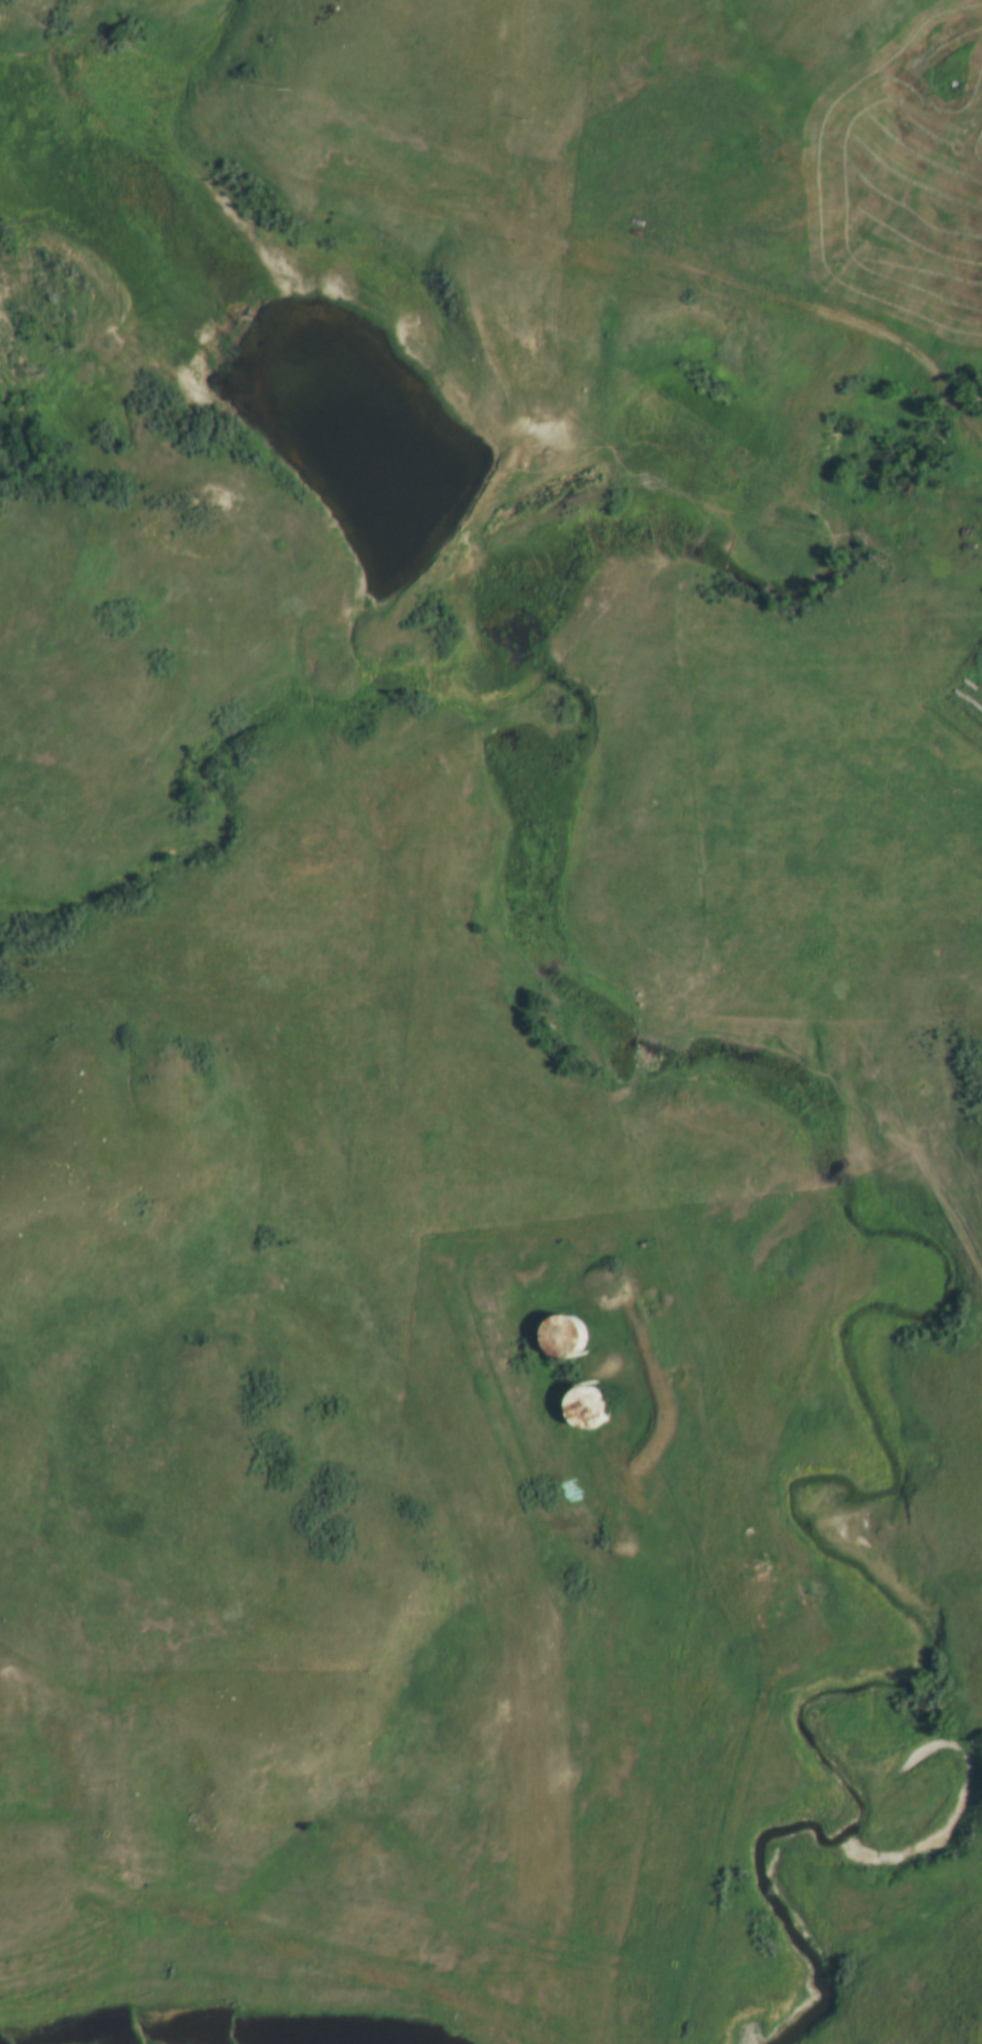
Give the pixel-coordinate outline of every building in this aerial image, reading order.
[(549,1316),(546,1356),(570,1358),(574,1318),(549,1316)] [(573,1430),(603,1425),(597,1386),(567,1391),(573,1430)]
